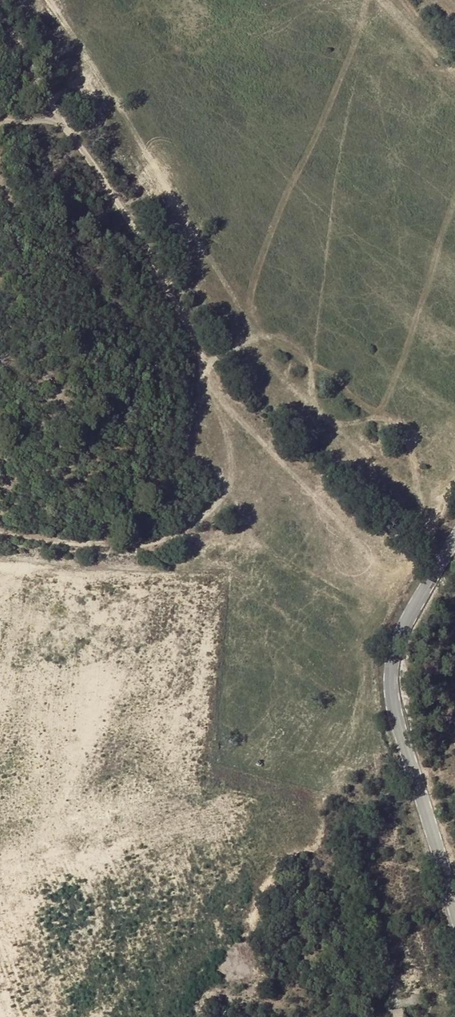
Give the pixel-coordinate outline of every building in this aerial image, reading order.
[(391,1004),(392,1016),(403,1016),(403,1004),(391,1004)]
